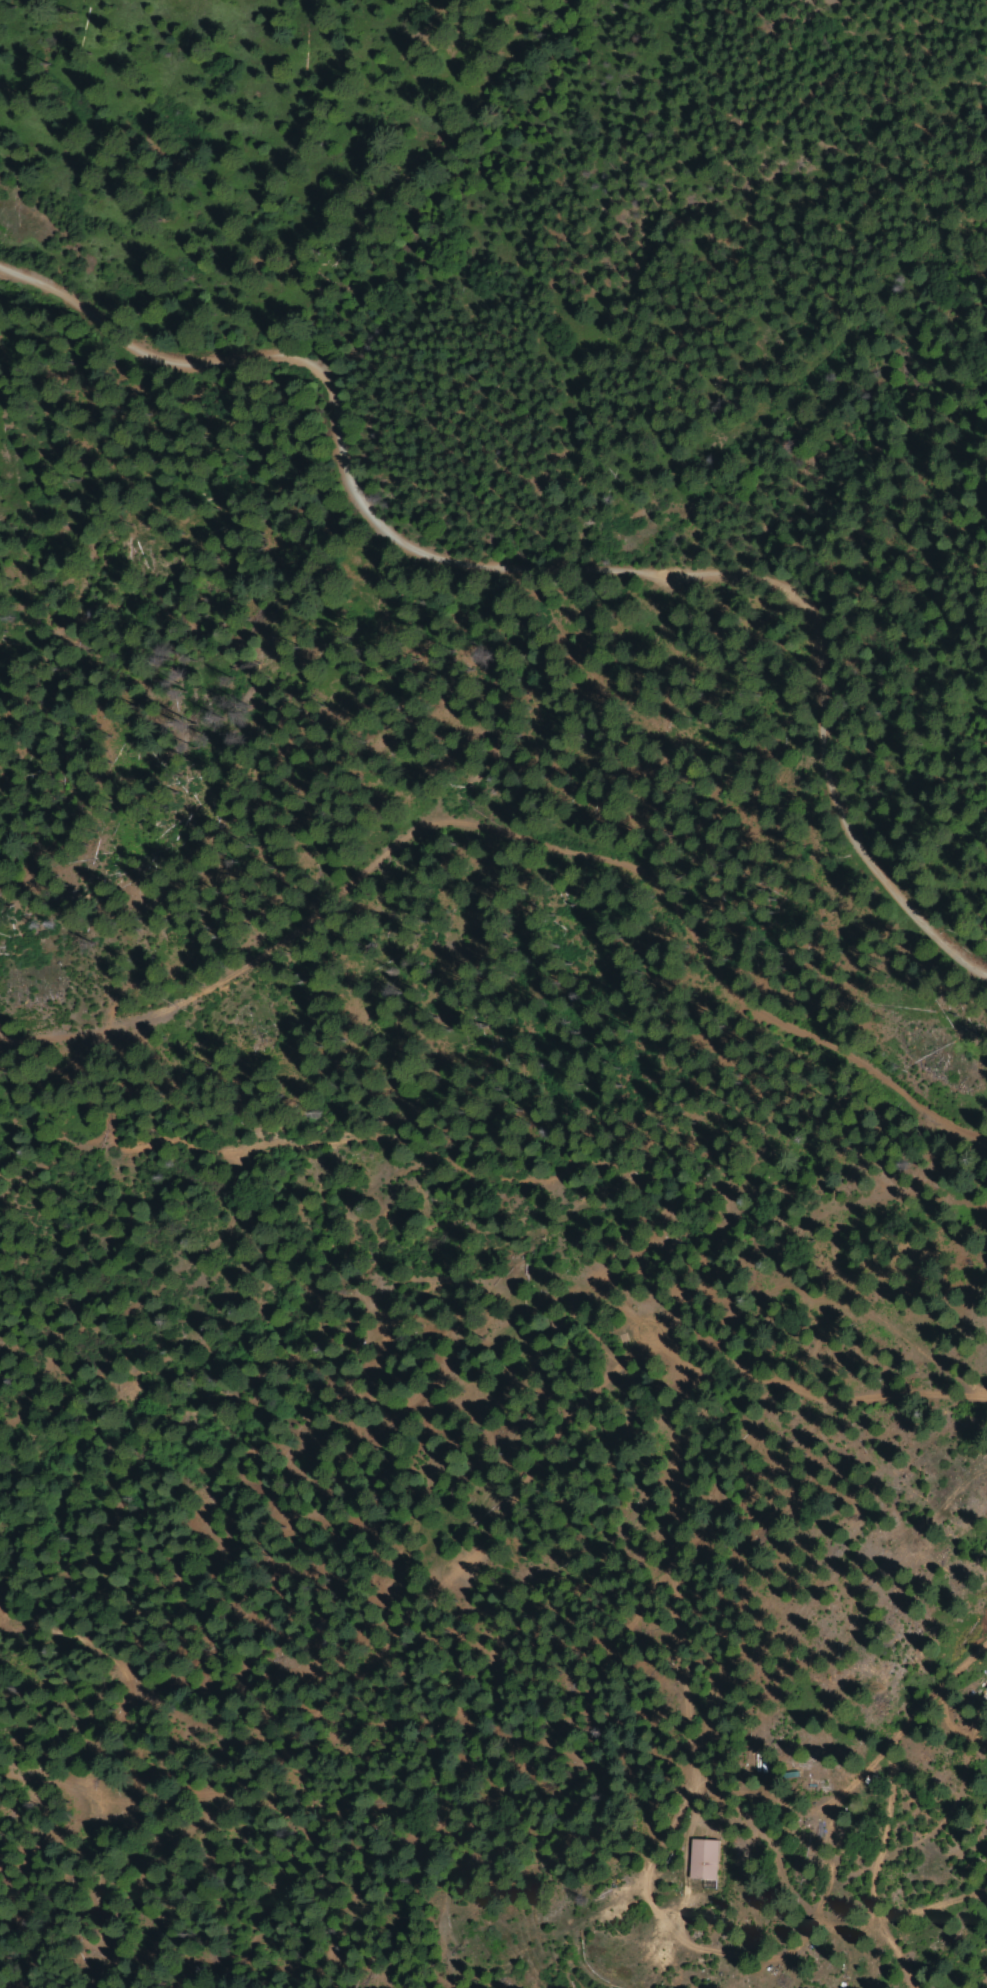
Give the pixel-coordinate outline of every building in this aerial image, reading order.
[(717,1841),(690,1840),(688,1880),(716,1881),(717,1841)]
